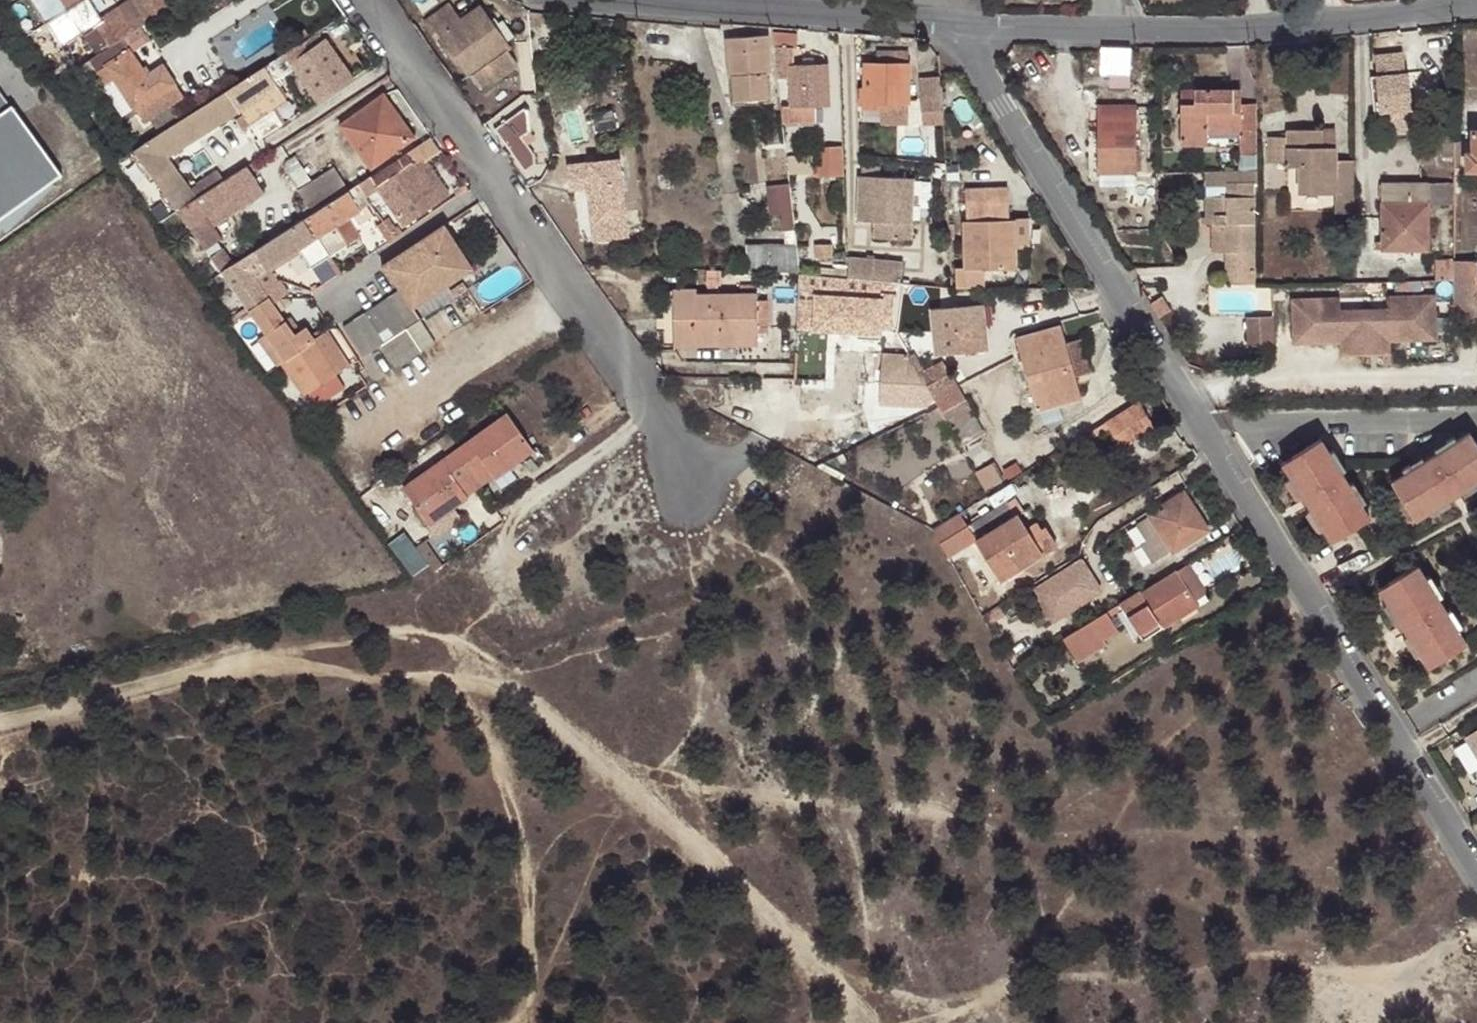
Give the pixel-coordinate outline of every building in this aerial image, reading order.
[(60,46),(99,18),(87,0),(28,0),(60,46)] [(157,15),(147,0),(134,0),(103,19),(107,24),(118,41),(122,38),(157,15)] [(436,0),(407,0),(419,17),(438,4),(436,0)] [(459,22),(448,7),(429,21),(477,88),(515,63),(478,10),(459,22)] [(84,39),(96,56),(118,41),(107,24),(84,39)] [(794,37),(772,35),(773,48),(794,48),(794,37)] [(96,56),(86,62),(104,86),(112,83),(136,114),(142,111),(151,122),(184,99),(162,67),(147,75),(122,38),(118,41),(96,56)] [(767,52),(765,38),(727,39),(730,104),(764,102),(763,53),(767,52)] [(287,63),(282,56),(263,68),(273,82),(292,70),(315,104),(351,80),(323,39),(287,63)] [(884,103),(892,103),(907,104),(907,52),(892,51),(892,65),(862,65),(861,89),(858,88),(857,104),(862,104),(861,107),(883,107),(884,103)] [(1100,76),(1128,76),(1129,53),(1099,52),(1100,76)] [(826,108),(825,63),(785,66),(788,110),(826,108)] [(263,68),(226,92),(239,112),(258,142),(279,128),(270,114),(287,102),(273,82),(263,68)] [(1413,131),(1408,75),(1377,77),(1375,69),(1368,70),(1372,114),(1387,114),(1388,134),(1413,131)] [(925,123),(948,122),(946,74),(923,75),(925,123)] [(1128,92),(1128,76),(1100,76),(1100,92),(1128,92)] [(1256,157),(1255,105),(1240,104),(1239,91),(1193,90),(1194,104),(1181,104),(1180,147),(1204,147),(1204,134),(1237,135),(1238,157),(1256,157)] [(1194,104),(1193,90),(1181,90),(1181,104),(1194,104)] [(156,138),(133,153),(163,193),(182,181),(166,159),(239,112),(226,92),(156,138)] [(61,177),(0,94),(0,222),(61,177)] [(413,139),(383,96),(339,126),(370,170),(413,139)] [(530,114),(524,108),(494,129),(524,172),(532,168),(531,155),(522,140),(530,134),(530,114)] [(1096,108),(1097,174),(1134,174),(1134,108),(1096,108)] [(146,125),(124,140),(133,153),(156,138),(146,125)] [(1335,196),(1335,162),(1336,148),(1321,148),(1322,130),(1286,130),(1286,139),(1268,139),(1268,161),(1286,163),(1285,168),(1297,169),(1297,195),(1335,196)] [(1321,148),(1336,148),(1335,131),(1322,130),(1321,148)] [(1470,132),(1471,153),(1463,154),(1463,173),(1476,173),(1476,132),(1470,132)] [(924,140),(925,161),(937,160),(936,134),(923,135),(924,140)] [(426,163),(440,153),(430,140),(356,186),(365,198),(377,191),(402,227),(447,197),(438,182),(428,189),(414,170),(426,163)] [(912,142),(913,164),(925,161),(924,140),(912,142)] [(842,178),(841,146),(814,148),(817,180),(842,178)] [(188,192),(171,204),(179,216),(247,171),(236,156),(213,171),(216,174),(188,192)] [(640,237),(636,156),(574,159),(576,192),(591,191),(593,239),(640,237)] [(1353,212),(1353,161),(1335,162),(1335,196),(1335,213),(1353,212)] [(438,182),(426,163),(414,170),(428,189),(438,182)] [(332,169),(297,192),(312,214),(347,192),(332,169)] [(247,171),(179,216),(204,251),(221,240),(213,228),(207,219),(257,184),(247,171)] [(855,223),(870,223),(885,225),(885,239),(911,239),(911,180),(857,179),(855,223)] [(182,181),(163,193),(171,204),(188,192),(182,181)] [(264,193),(257,184),(207,219),(213,228),(264,193)] [(1204,226),(1209,225),(1225,225),(1225,254),(1226,283),(1254,284),(1253,184),(1224,184),(1224,197),(1204,197),(1204,226)] [(780,215),(782,232),(795,231),(789,185),(766,189),(768,216),(780,215)] [(1448,206),(1448,185),(1383,185),(1383,251),(1429,251),(1429,206),(1448,206)] [(365,198),(356,186),(347,192),(312,214),(305,219),(330,257),(358,239),(347,219),(369,205),(365,198)] [(954,271),(955,289),(982,287),(982,270),(1015,269),(1014,249),(1013,219),(1008,219),(1006,188),(965,190),(967,220),(961,220),(965,271),(954,271)] [(1025,218),(1013,219),(1014,249),(1027,248),(1025,218)] [(305,219),(256,251),(269,272),(298,252),(311,269),(330,257),(305,219)] [(393,242),(401,236),(390,220),(382,225),(393,242)] [(885,225),(870,223),(869,238),(885,239),(885,225)] [(1225,225),(1209,225),(1210,253),(1225,254),(1225,225)] [(400,292),(410,304),(464,268),(449,245),(454,241),(443,227),(380,268),(392,284),(395,283),(400,292)] [(744,246),(747,273),(800,274),(795,231),(782,232),(784,246),(744,246)] [(829,258),(829,246),(813,247),(814,258),(829,258)] [(209,259),(220,274),(234,266),(223,251),(209,259)] [(220,274),(248,312),(268,299),(256,281),(269,272),(256,251),(234,266),(220,274)] [(900,281),(901,263),(851,258),(849,276),(900,281)] [(1451,264),(1451,282),(1453,327),(1476,325),(1476,315),(1476,302),(1476,263),(1451,264)] [(1434,264),(1434,282),(1451,282),(1451,264),(1434,264)] [(846,280),(800,274),(799,285),(893,294),(894,285),(846,280)] [(893,294),(799,285),(798,293),(807,294),(805,321),(841,324),(842,318),(862,319),(861,335),(871,336),(873,326),(890,327),(893,294)] [(1252,289),(1218,291),(1219,309),(1253,308),(1252,289)] [(407,329),(421,321),(410,304),(400,292),(343,330),(362,359),(379,347),(381,346),(407,329)] [(679,320),(679,328),(754,331),(754,296),(695,295),(695,292),(672,292),(672,320),(679,320)] [(807,294),(798,293),(795,329),(861,335),(862,319),(842,318),(841,324),(805,321),(807,294)] [(1385,312),(1361,312),(1362,355),(1386,354),(1385,342),(1433,340),(1431,297),(1384,299),(1385,312)] [(248,312),(284,361),(323,335),(318,327),(296,341),(273,306),(268,299),(248,312)] [(1337,300),(1290,301),(1291,344),(1338,343),(1339,355),(1362,355),(1361,312),(1337,312),(1337,300)] [(972,308),(931,312),(935,359),(984,355),(982,330),(975,330),(972,308)] [(980,308),(972,308),(975,330),(982,330),(980,308)] [(1271,346),(1271,316),(1245,316),(1245,346),(1271,346)] [(679,328),(679,344),(754,344),(754,331),(679,328)] [(423,353),(407,329),(381,346),(397,371),(423,353)] [(1073,379),(1063,344),(1058,329),(1016,343),(1037,413),(1079,399),(1073,379)] [(284,361),(307,393),(346,369),(323,335),(284,361)] [(1079,339),(1063,344),(1073,379),(1089,374),(1079,339)] [(921,379),(907,355),(881,354),(879,384),(925,387),(921,379)] [(927,390),(951,376),(949,374),(947,375),(943,366),(936,370),(921,379),(925,387),(927,390)] [(938,409),(960,447),(984,434),(951,376),(927,390),(938,408),(938,409)] [(927,390),(925,387),(879,384),(878,406),(938,408),(927,390)] [(1104,459),(1154,428),(1138,402),(1088,433),(1104,459)] [(403,490),(429,527),(454,510),(468,501),(466,497),(493,479),(495,480),(535,453),(507,416),(403,490)] [(1476,480),(1476,447),(1469,434),(1390,484),(1413,520),(1455,494),(1476,480)] [(1369,517),(1319,440),(1282,464),(1309,506),(1332,541),(1369,517)] [(1185,493),(1181,496),(1191,509),(1194,508),(1185,493)] [(1191,509),(1181,496),(1135,524),(1145,541),(1138,545),(1148,561),(1167,550),(1169,552),(1206,529),(1194,508),(1191,509)] [(1031,536),(1027,528),(1017,514),(1020,511),(1012,500),(967,527),(1000,579),(1054,547),(1043,529),(1040,530),(1031,536)] [(454,510),(429,527),(426,530),(433,539),(461,520),(454,510)] [(963,529),(955,518),(936,531),(952,557),(969,547),(960,531),(963,529)] [(1035,523),(1027,528),(1031,536),(1040,530),(1035,523)] [(1084,558),(1034,588),(1054,621),(1103,590),(1084,558)] [(1465,644),(1416,566),(1378,590),(1406,635),(1427,668),(1465,644)] [(1137,594),(1135,592),(1117,603),(1141,640),(1177,617),(1175,612),(1194,599),(1176,570),(1137,594)] [(1175,612),(1177,617),(1197,604),(1194,599),(1175,612)] [(1081,630),(1070,636),(1075,645),(1086,639),(1081,630)] [(1465,739),(1476,757),(1476,731),(1465,739)]
